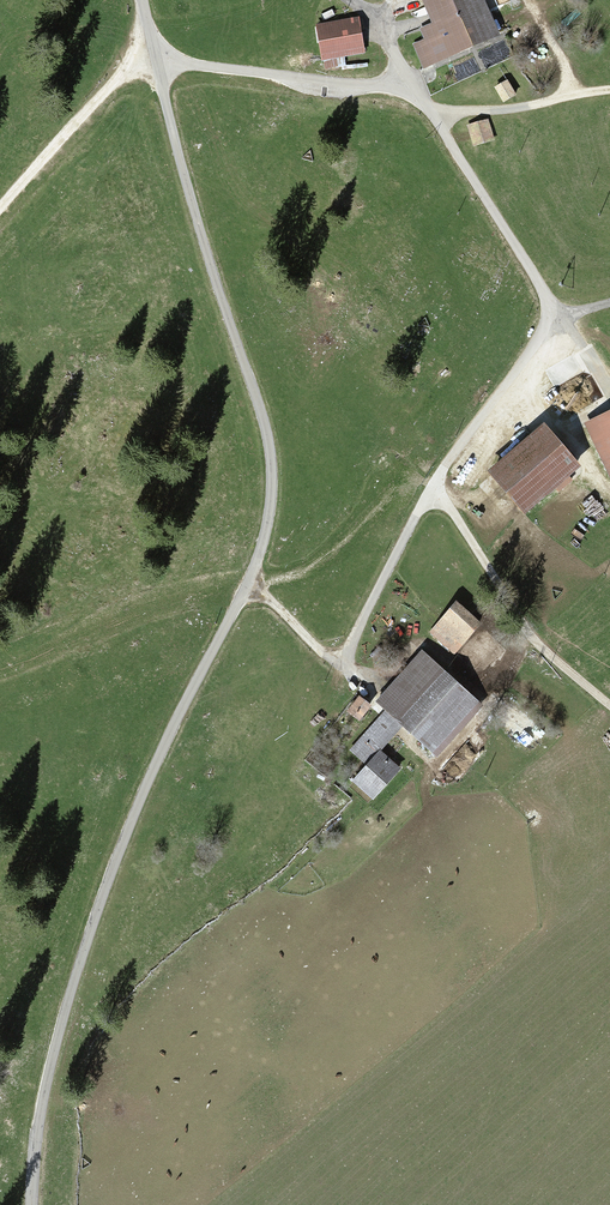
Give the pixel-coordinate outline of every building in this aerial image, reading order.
[(432,27),(419,33),(422,39),(410,45),(420,69),(499,36),(484,0),(420,0),(432,27)] [(357,21),(315,27),(320,63),(362,58),(357,21)] [(510,82),(497,89),(505,106),(519,99),(510,82)] [(490,123),(466,128),(470,149),(495,144),(490,123)] [(584,426),(609,477),(609,413),(584,426)] [(538,431),(487,473),(528,521),(578,479),(538,431)] [(457,608),(432,637),(457,659),(482,630),(457,608)] [(484,709),(418,653),(375,705),(441,760),(484,709)] [(362,698),(349,715),(362,725),(375,708),(362,698)] [(401,731),(384,716),(351,752),(368,768),(383,751),(401,731)] [(383,751),(368,768),(353,785),(374,805),(405,771),(383,751)]
